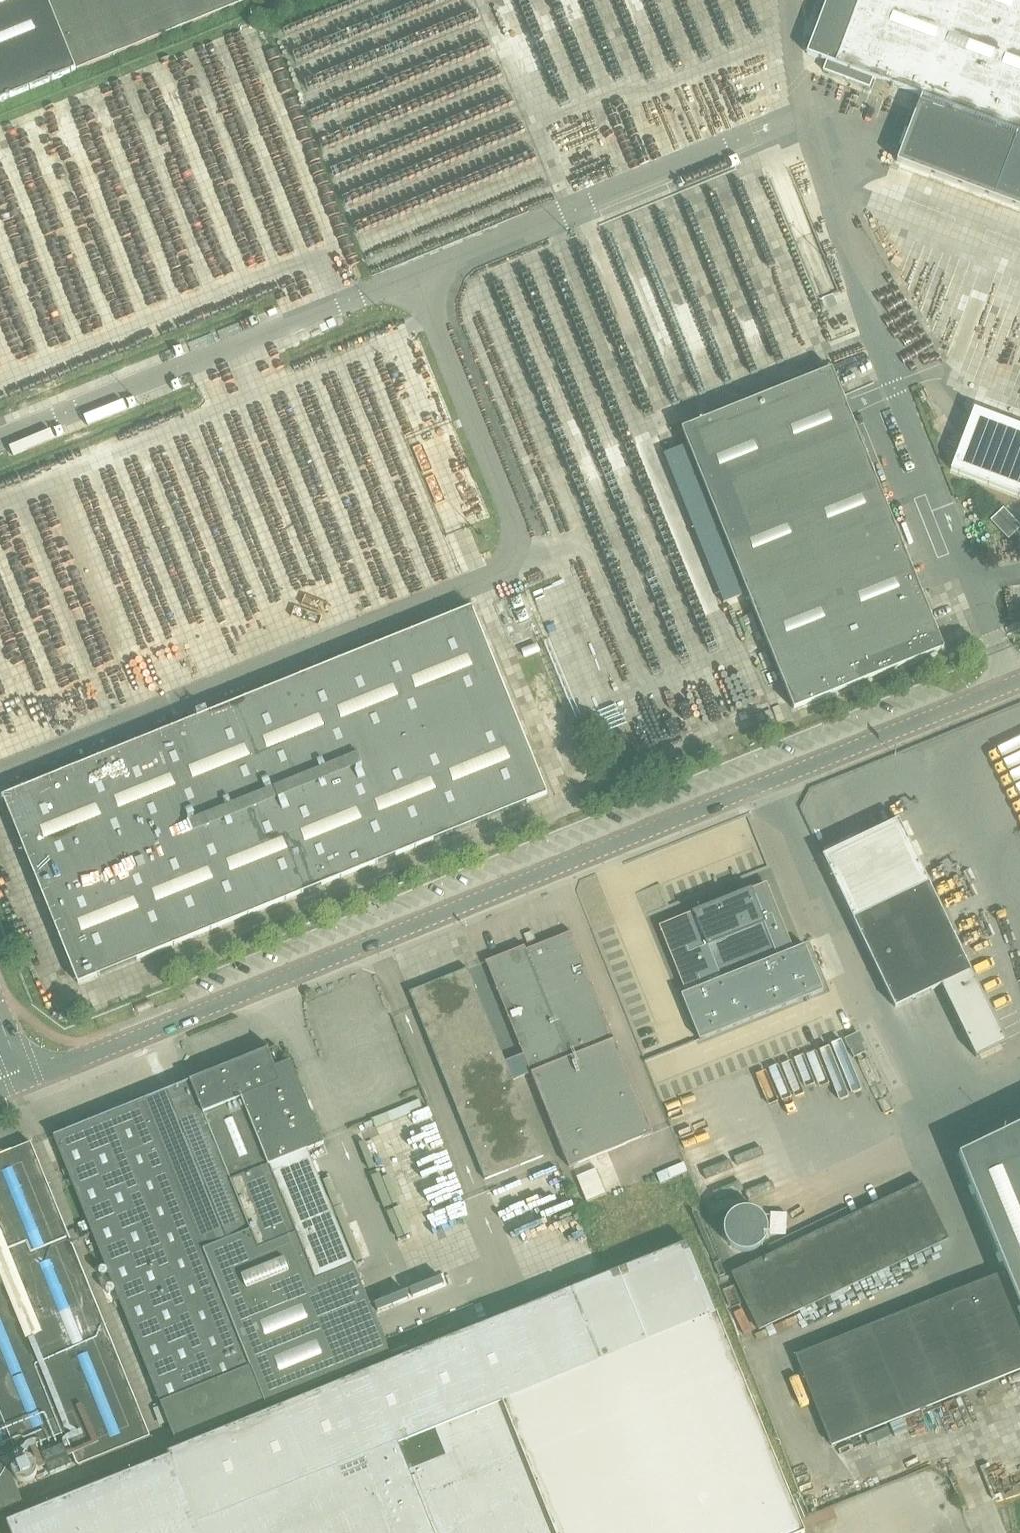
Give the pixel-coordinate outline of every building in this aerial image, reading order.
[(47,0),(0,0),(0,102),(76,71),(47,0)] [(807,53),(826,60),(823,72),(869,88),(873,79),(927,98),(925,103),(920,101),(897,162),(1019,208),(1019,0),(826,0),(807,53)] [(944,648),(832,369),(682,429),(794,709),(944,648)] [(1004,508),(991,520),(1009,539),(1019,528),(1019,525),(1004,508)] [(3,796),(79,983),(548,794),(472,606),(3,796)] [(14,713),(9,687),(0,689),(0,716),(14,713)] [(898,820),(822,856),(853,919),(895,1008),(942,985),(976,1057),(1005,1042),(971,971),(929,883),(898,820)] [(660,926),(687,992),(682,994),(700,1040),(824,990),(805,944),(792,950),(765,886),(753,891),(753,889),(742,893),(742,895),(709,908),(708,906),(696,911),(660,926)] [(653,1133),(615,1039),(571,931),(526,950),(524,946),(486,961),(531,1073),(531,1072),(569,1167),(653,1133)] [(487,1178),(544,1155),(467,968),(410,992),(487,1178)] [(861,1045),(857,1035),(846,1040),(851,1050),(850,1050),(854,1058),(866,1052),(862,1044),(861,1045)] [(390,1354),(354,1264),(308,1150),(324,1143),(291,1061),(284,1064),(277,1046),(268,1049),(54,1136),(177,1441),(390,1354)] [(408,1116),(429,1108),(426,1099),(405,1107),(408,1116)] [(682,1108),(690,1142),(722,1134),(720,1126),(717,1126),(712,1108),(698,1112),(696,1105),(682,1108)] [(959,1155),(1006,1271),(1019,1305),(1019,1125),(959,1155)] [(65,1434),(78,1466),(151,1437),(31,1142),(0,1155),(0,1512),(22,1503),(4,1459),(65,1434)] [(788,1173),(786,1149),(750,1151),(750,1163),(769,1162),(770,1173),(788,1173)] [(668,1181),(695,1172),(692,1163),(665,1172),(668,1181)] [(583,1175),(595,1201),(614,1192),(602,1166),(583,1175)] [(949,1239),(922,1182),(731,1273),(759,1330),(949,1239)] [(786,1213),(771,1213),(770,1234),(786,1235),(786,1213)] [(594,1348),(571,1290),(168,1452),(170,1457),(8,1522),(12,1532),(803,1532),(805,1532),(740,1370),(688,1242),(572,1289),(596,1348),(594,1348)] [(795,1356),(831,1446),(1019,1370),(1019,1305),(1006,1271),(795,1356)] [(42,1454),(51,1474),(63,1469),(72,1465),(63,1445),(42,1454)]
